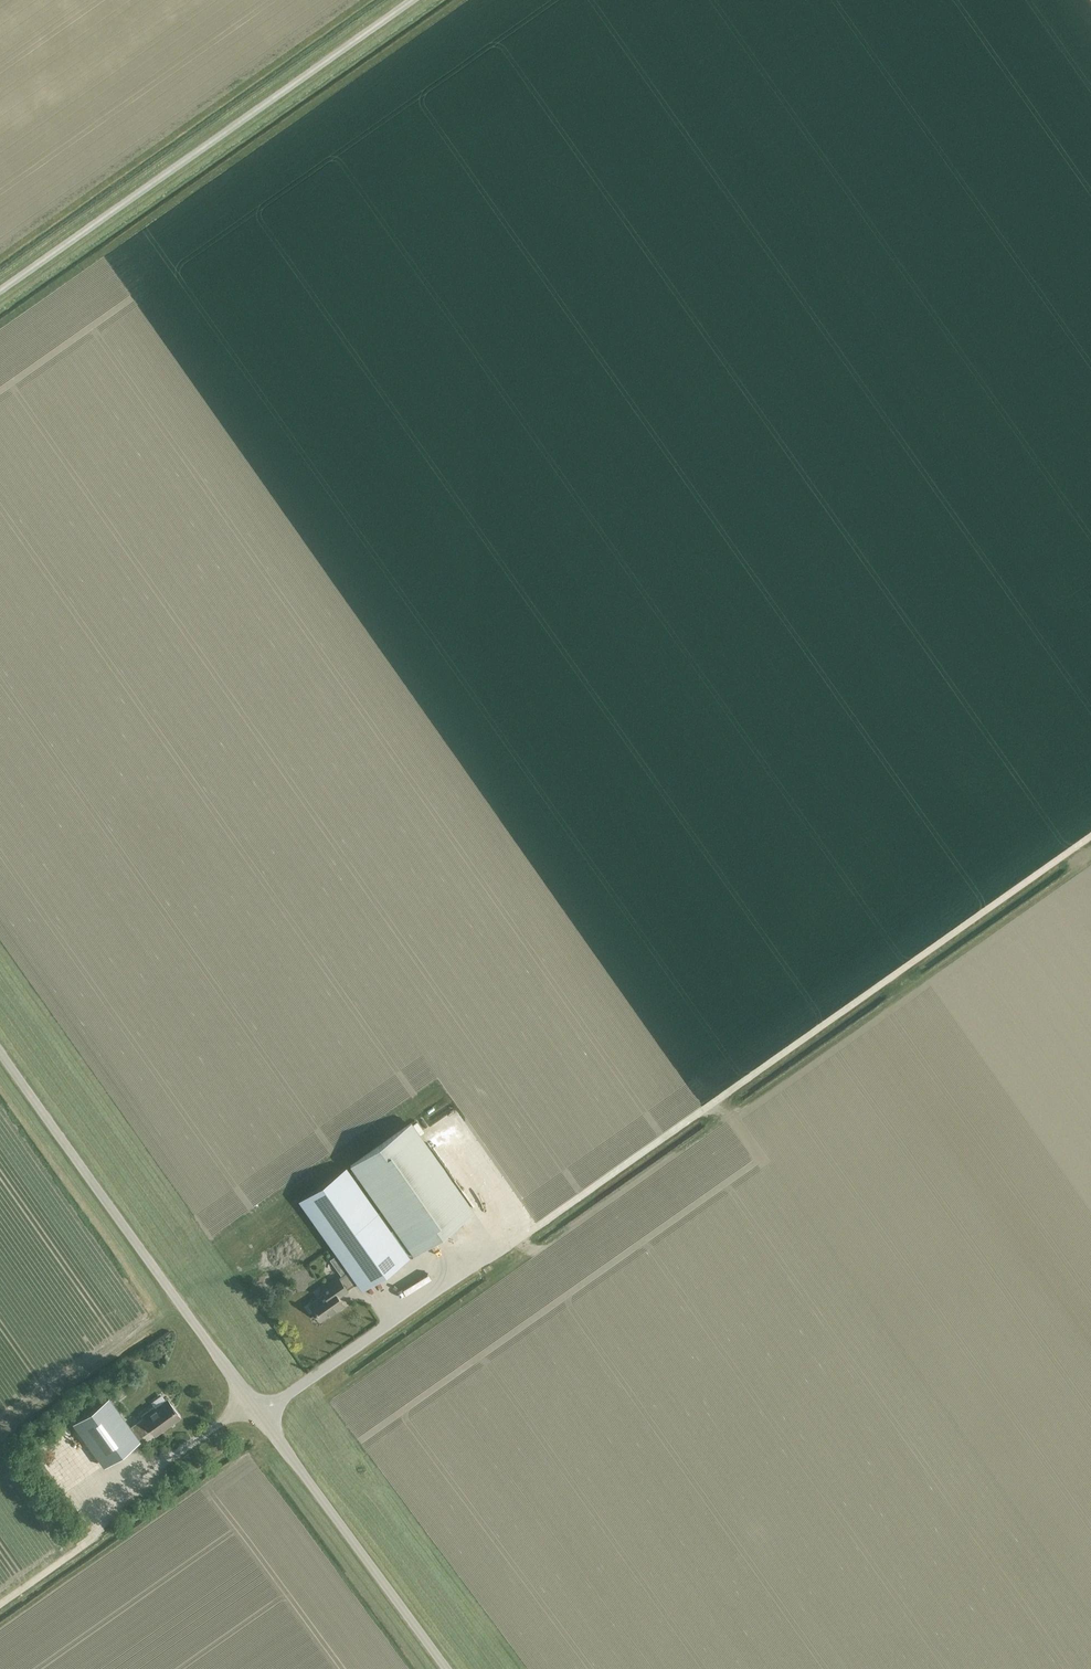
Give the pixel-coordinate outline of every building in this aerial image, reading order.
[(349,1270),(358,1282),(362,1288),(472,1211),(411,1124),(353,1165),(383,1208),(377,1212),(346,1169),(301,1201),(349,1270)] [(358,1282),(349,1270),(338,1278),(338,1277),(321,1289),(325,1294),(310,1304),(311,1306),(312,1306),(320,1317),(319,1318),(321,1320),(336,1309),(336,1310),(344,1305),(338,1297),(347,1290),(358,1282)] [(138,1440),(137,1439),(129,1428),(108,1399),(75,1423),(105,1464),(138,1440)] [(144,1417),(129,1428),(137,1439),(149,1430),(148,1429),(151,1428),(156,1434),(166,1427),(166,1426),(179,1416),(172,1405),(171,1406),(167,1401),(156,1409),(155,1408),(144,1416),(144,1417)] [(210,1421),(209,1406),(197,1407),(198,1422),(210,1421)]
